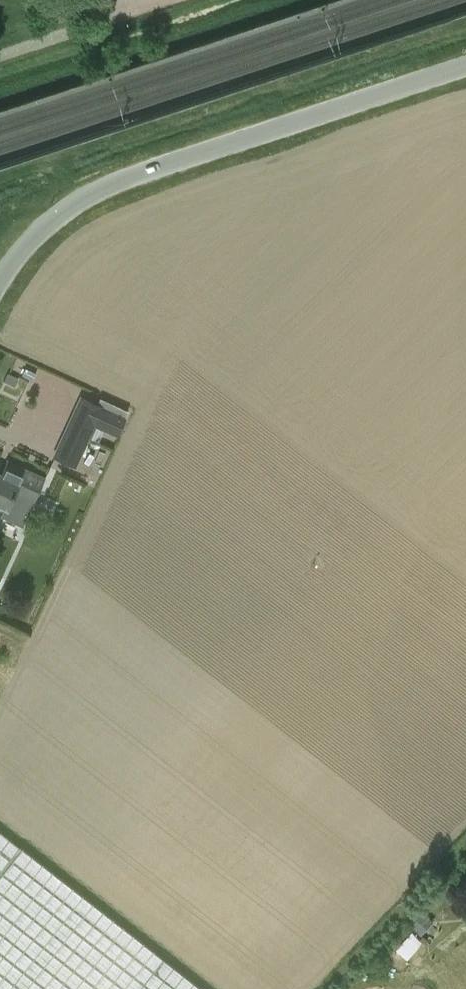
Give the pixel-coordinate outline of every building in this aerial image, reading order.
[(7,373),(3,381),(14,386),(18,378),(7,373)] [(97,405),(80,397),(71,416),(93,426),(115,437),(127,411),(100,398),(97,405)] [(53,455),(75,465),(84,446),(62,436),(53,455)] [(45,478),(6,460),(0,474),(0,504),(8,507),(14,493),(34,502),(45,478)] [(0,830),(0,988),(203,988),(0,830)] [(434,921),(420,909),(408,922),(421,935),(434,921)]
